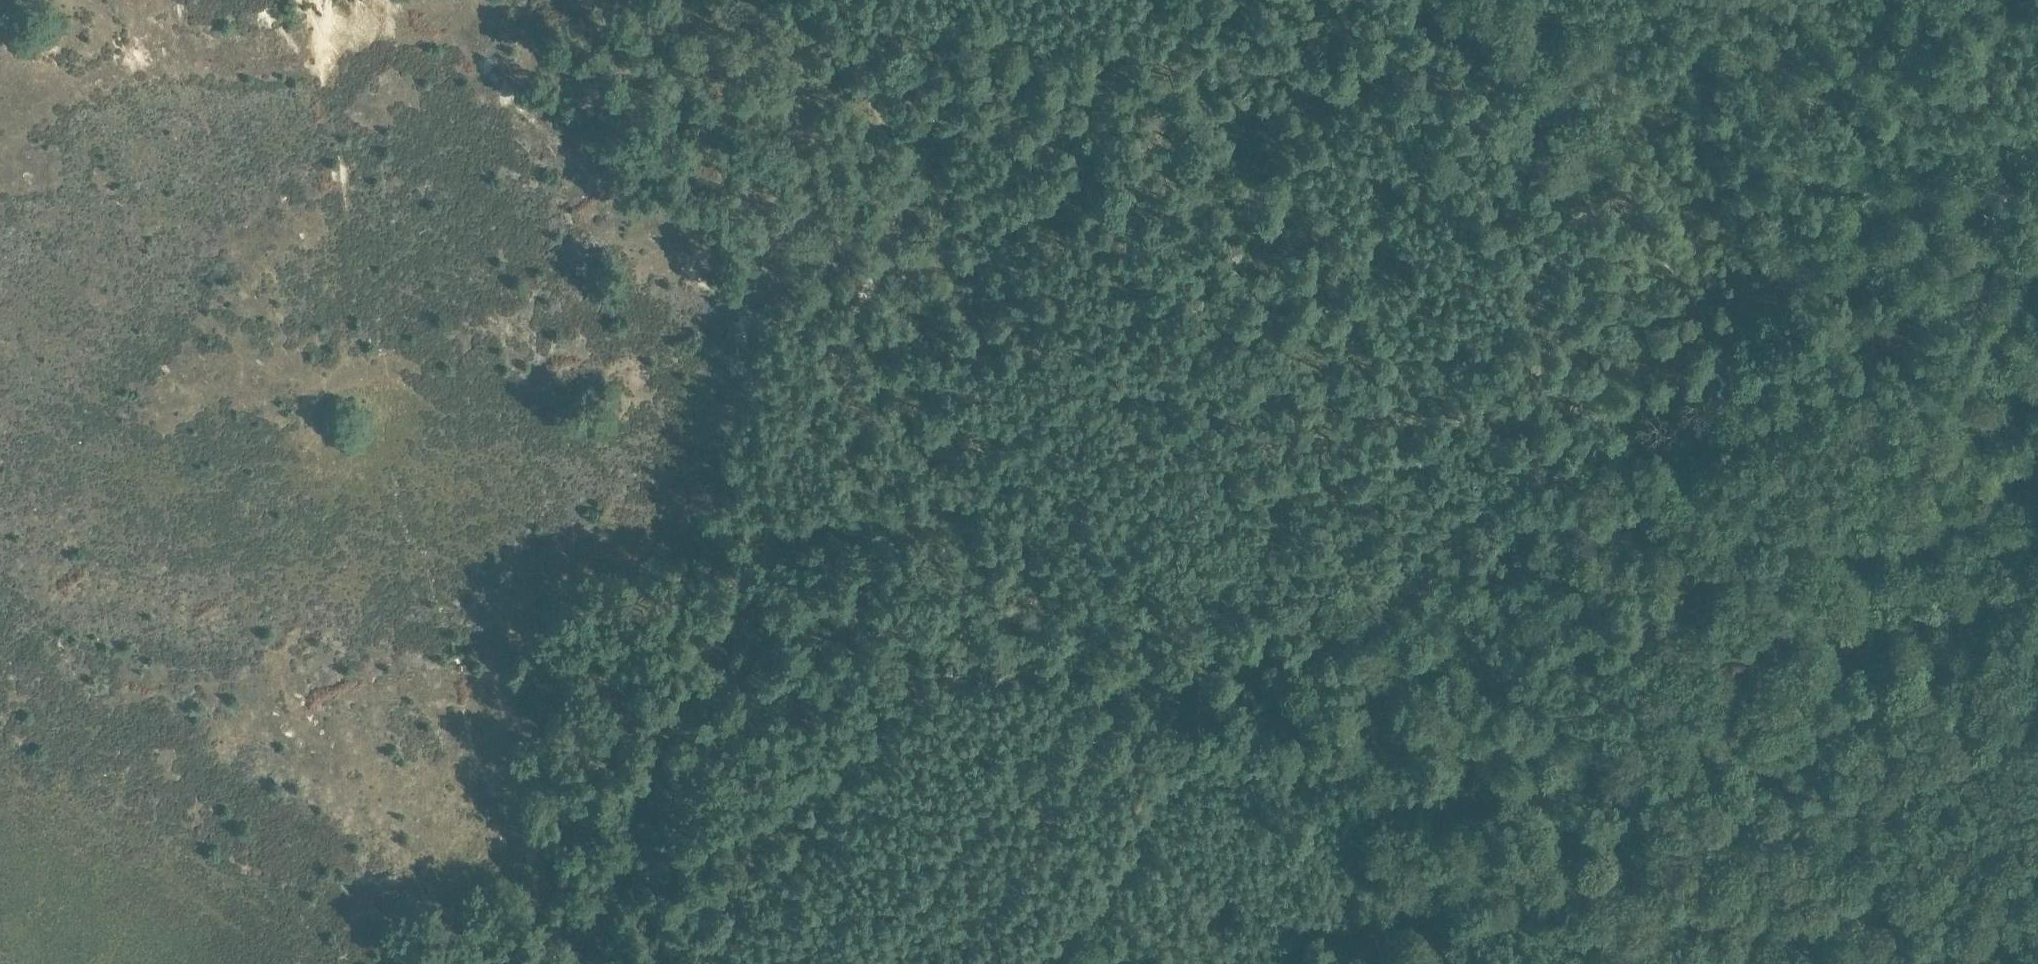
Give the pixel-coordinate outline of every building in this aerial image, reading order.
[(357,15),(363,2),(358,0),(351,0),(347,10),(357,15)] [(276,46),(282,65),(294,61),(288,42),(276,46)]
